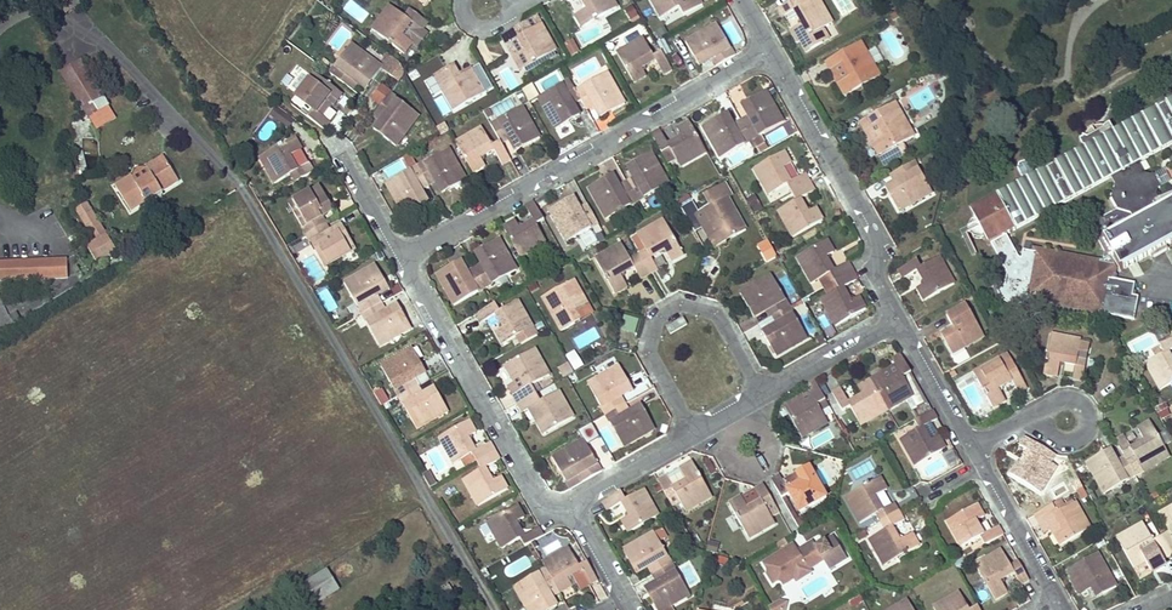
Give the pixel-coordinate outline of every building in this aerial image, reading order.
[(74,0),(57,0),(66,15),(79,7),(74,0)] [(588,8),(576,14),(583,26),(618,7),(614,0),(584,0),(588,8)] [(661,17),(679,7),(684,15),(703,4),(700,0),(689,0),(686,2),(684,0),(651,0),(661,17)] [(777,7),(782,16),(793,10),(800,22),(789,29),(796,41),(799,40),(804,50),(805,50),(821,41),(815,30),(822,26),(832,21),(820,0),(790,0),(777,7)] [(422,29),(428,20),(411,8),(405,15),(390,4),(373,28),(404,51),(412,41),(419,46),(428,33),(422,29)] [(632,5),(624,10),(631,21),(639,16),(632,5)] [(537,15),(502,34),(508,44),(519,37),(527,51),(514,57),(521,69),(556,50),(537,15)] [(718,21),(686,39),(695,53),(700,49),(703,54),(709,51),(712,57),(717,65),(736,54),(718,21)] [(815,30),(821,41),(828,37),(822,26),(815,30)] [(663,72),(672,67),(662,49),(654,54),(643,35),(617,49),(633,78),(645,71),(642,66),(655,59),(663,72)] [(572,38),(564,43),(571,55),(579,51),(572,38)] [(352,41),(330,70),(352,87),(358,79),(362,74),(367,78),(370,73),(374,76),(380,68),(384,63),(382,62),(352,41)] [(880,79),(861,43),(826,63),(831,72),(843,65),(851,78),(839,85),(846,98),(880,79)] [(695,53),(700,63),(712,57),(709,51),(703,54),(700,49),(695,53)] [(384,63),(380,68),(397,80),(405,69),(387,55),(382,62),(384,63)] [(108,105),(80,61),(61,73),(88,117),(108,105)] [(481,64),(474,68),(486,89),(493,86),(481,64)] [(474,68),(473,65),(460,72),(457,66),(451,70),(448,66),(436,73),(454,107),(486,89),(474,68)] [(625,101),(607,69),(575,88),(580,98),(586,108),(595,103),(601,100),(603,105),(608,102),(612,109),(625,101)] [(341,91),(313,70),(296,94),(316,108),(310,116),(327,128),(333,120),(319,110),(328,96),(334,100),(341,91)] [(362,74),(358,79),(367,85),(374,76),(370,73),(367,78),(362,74)] [(573,102),(580,98),(575,88),(569,77),(538,95),(556,127),(569,120),(566,113),(571,111),(568,105),(573,102)] [(380,105),(392,90),(382,82),(370,97),(380,105)] [(421,112),(392,90),(380,105),(374,112),(383,118),(387,122),(384,126),(388,130),(385,134),(397,143),(421,112)] [(749,117),(741,121),(752,141),(759,154),(770,148),(763,135),(784,123),(766,91),(753,98),(757,105),(753,108),(755,113),(749,117)] [(743,104),(749,117),(755,113),(753,108),(757,105),(753,98),(743,104)] [(595,103),(601,115),(612,109),(608,102),(603,105),(601,100),(595,103)] [(969,210),(973,217),(984,237),(988,244),(991,242),(1007,233),(1112,176),(1116,183),(1111,196),(1112,199),(1117,208),(1132,213),(1135,220),(1103,237),(1120,268),(1171,241),(1171,200),(1146,214),(1142,207),(1147,194),(1141,182),(1125,177),(1122,171),(1171,143),(1171,100),(1115,131),(1113,130),(1112,130),(1108,129),(1105,129),(1101,130),(1099,130),(1095,132),(1093,134),(1091,135),(1090,136),(1088,139),(1087,141),(1086,142),(1085,144),(1085,145),(1084,147),(1034,175),(1024,181),(969,210)] [(569,120),(580,114),(573,102),(568,105),(571,111),(566,113),(569,120)] [(879,158),(914,137),(895,102),(860,122),(865,132),(872,144),(879,158)] [(523,103),(490,121),(500,139),(501,141),(511,137),(516,134),(519,139),(524,136),(528,142),(541,135),(523,103)] [(296,120),(277,106),(272,114),(290,127),(296,120)] [(727,113),(717,119),(720,126),(726,124),(728,128),(734,125),(727,113)] [(383,118),(376,126),(385,134),(388,130),(384,126),(387,122),(383,118)] [(717,119),(703,127),(721,159),(752,141),(741,121),(734,125),(728,128),(726,124),(720,126),(717,119)] [(445,122),(437,126),(441,134),(449,130),(445,122)] [(661,129),(652,134),(663,154),(671,150),(681,168),(707,153),(691,123),(679,131),(681,136),(668,144),(661,129)] [(482,124),(455,139),(472,169),(485,161),(482,156),(495,149),(502,161),(510,157),(501,141),(500,139),(492,143),(482,124)] [(865,132),(858,135),(865,148),(872,144),(865,132)] [(511,137),(517,148),(528,142),(524,136),(519,139),(516,134),(511,137)] [(294,135),(259,155),(271,175),(294,161),(289,153),(301,147),(294,135)] [(467,176),(449,144),(417,163),(428,183),(437,178),(443,175),(446,180),(451,177),(455,183),(467,176)] [(636,178),(628,182),(639,203),(671,185),(653,153),(639,160),(643,167),(638,170),(641,175),(636,178)] [(791,164),(784,153),(755,170),(769,195),(786,185),(791,193),(810,182),(805,174),(792,181),(785,167),(791,164)] [(131,177),(115,186),(130,212),(178,183),(162,157),(147,167),(147,169),(137,169),(132,178),(131,177)] [(1031,170),(1028,164),(1025,158),(1019,161),(1016,167),(1019,173),(1023,174),(1031,170)] [(294,161),(271,175),(274,181),(290,172),(294,181),(313,170),(308,160),(297,166),(294,161)] [(630,166),(636,178),(641,175),(638,170),(643,167),(639,160),(630,166)] [(931,192),(915,160),(890,174),(894,182),(897,188),(892,190),(895,195),(890,198),(897,211),(931,192)] [(428,183),(417,163),(387,179),(405,211),(418,204),(414,197),(419,195),(417,189),(422,186),(428,183)] [(1023,174),(1019,173),(1024,181),(1034,175),(1031,170),(1023,174)] [(437,178),(444,190),(455,183),(451,177),(446,180),(443,175),(437,178)] [(613,175),(603,181),(606,188),(611,184),(614,190),(620,187),(613,175)] [(1157,189),(1150,177),(1141,182),(1147,194),(1157,189)] [(693,201),(682,207),(695,230),(703,226),(709,237),(722,230),(726,235),(731,232),(734,236),(747,229),(728,197),(734,194),(726,180),(705,192),(711,204),(699,211),(693,201)] [(603,181),(590,188),(608,220),(639,203),(628,182),(620,187),(614,190),(611,184),(606,188),(603,181)] [(795,200),(778,210),(792,237),(823,220),(815,208),(809,211),(802,198),(815,191),(810,182),(791,193),(795,200)] [(884,188),(890,198),(895,195),(892,190),(897,188),(894,182),(884,188)] [(321,184),(288,202),(306,233),(326,222),(321,214),(318,208),(324,205),(321,199),(327,196),(321,184)] [(418,204),(429,198),(422,186),(417,189),(419,195),(414,197),(418,204)] [(572,195),(561,201),(565,207),(570,204),(573,210),(579,207),(572,195)] [(757,195),(748,198),(752,212),(761,209),(757,195)] [(318,208),(321,214),(333,207),(327,196),(321,199),(324,205),(318,208)] [(1007,233),(991,242),(1007,272),(1003,298),(1103,316),(1103,314),(1135,319),(1139,296),(1134,295),(1136,282),(1116,279),(1118,269),(1120,268),(1103,237),(1135,220),(1132,213),(1117,208),(1112,199),(1109,200),(1115,211),(1102,218),(1095,239),(1099,240),(1105,252),(1104,258),(1105,259),(1103,261),(1033,247),(1032,252),(1024,250),(1023,259),(1020,258),(1007,233)] [(517,222),(505,229),(521,258),(547,244),(537,225),(545,221),(535,201),(526,206),(534,220),(520,228),(517,222)] [(561,201),(549,207),(566,240),(575,235),(583,250),(603,239),(599,232),(602,230),(587,202),(579,207),(573,210),(570,204),(565,207),(561,201)] [(90,232),(95,229),(100,226),(87,204),(76,210),(90,232)] [(980,238),(984,237),(973,217),(970,219),(969,220),(968,222),(967,224),(967,226),(967,228),(968,232),(970,234),(971,236),(973,237),(975,238),(978,238),(980,238)] [(645,250),(639,254),(649,274),(658,269),(652,258),(665,250),(671,261),(683,254),(664,220),(637,235),(645,250)] [(326,222),(306,233),(323,264),(356,246),(348,233),(342,236),(339,231),(333,234),(331,230),(326,222)] [(342,223),(331,230),(333,234),(339,231),(342,236),(348,233),(342,223)] [(116,252),(111,244),(106,235),(87,246),(98,263),(116,252)] [(484,264),(476,268),(487,288),(518,271),(500,239),(488,245),(491,252),(486,255),(489,261),(484,264)] [(826,239),(796,257),(811,283),(829,273),(834,281),(853,270),(848,261),(834,269),(827,256),(833,252),(826,239)] [(768,240),(759,245),(767,259),(776,254),(768,240)] [(621,244),(596,259),(615,292),(627,286),(621,275),(634,267),(641,278),(649,274),(639,254),(631,258),(621,244)] [(477,252),(484,264),(489,261),(486,255),(491,252),(488,245),(477,252)] [(918,269),(922,275),(925,282),(916,287),(924,300),(954,283),(939,257),(921,267),(916,259),(899,269),(904,277),(918,269)] [(67,269),(67,260),(0,263),(0,280),(67,277),(67,269)] [(461,260),(450,267),(454,273),(459,270),(463,275),(468,272),(461,260)] [(376,264),(344,283),(363,315),(383,303),(378,295),(375,289),(379,287),(377,280),(383,277),(376,264)] [(450,267),(437,274),(455,306),(487,288),(476,268),(468,272),(463,275),(459,270),(454,273),(450,267)] [(858,296),(854,298),(851,300),(843,287),(858,279),(853,270),(834,281),(839,289),(820,299),(835,326),(865,309),(858,296)] [(790,306),(772,274),(740,292),(747,306),(754,302),(757,307),(763,304),(766,309),(771,317),(790,306)] [(379,287),(375,289),(378,295),(390,288),(383,277),(377,280),(379,287)] [(587,304),(573,279),(542,298),(560,332),(573,325),(571,320),(577,316),(575,312),(587,304)] [(968,301),(973,298),(969,292),(965,295),(968,301)] [(495,303),(478,313),(483,323),(498,315),(505,327),(499,330),(506,342),(518,335),(522,342),(538,333),(519,300),(500,312),(495,303)] [(754,302),(747,306),(754,316),(766,309),(763,304),(757,307),(754,302)] [(383,303),(363,315),(355,319),(361,330),(369,325),(380,345),(412,327),(405,315),(398,318),(394,313),(390,316),(387,310),(383,303)] [(967,303),(947,314),(955,327),(949,330),(951,335),(945,339),(952,353),(984,335),(967,303)] [(398,304),(387,310),(390,316),(394,313),(398,318),(405,315),(398,304)] [(809,338),(790,306),(771,317),(775,324),(778,330),(772,333),(775,338),(768,343),(776,357),(809,338)] [(635,332),(638,319),(625,315),(621,328),(635,332)] [(577,316),(571,320),(573,325),(580,321),(577,316)] [(683,318),(666,328),(670,334),(687,324),(683,318)] [(775,324),(762,332),(768,343),(775,338),(772,333),(778,330),(775,324)] [(951,335),(949,330),(942,334),(945,339),(951,335)] [(1001,333),(994,337),(998,344),(1005,340),(1001,333)] [(1082,339),(1053,333),(1045,372),(1059,376),(1062,363),(1077,366),(1075,378),(1084,380),(1088,359),(1079,357),(1082,339)] [(1160,388),(1171,381),(1171,358),(1168,351),(1171,348),(1171,338),(1160,344),(1164,352),(1146,362),(1160,388)] [(421,359),(414,347),(382,366),(400,397),(420,386),(415,377),(412,372),(417,368),(414,363),(421,359)] [(549,373),(535,348),(506,364),(515,380),(508,384),(518,403),(536,392),(531,383),(549,373)] [(964,349),(952,355),(955,363),(968,357),(964,349)] [(574,350),(566,354),(575,370),(583,365),(574,350)] [(882,371),(869,378),(873,386),(887,409),(913,394),(902,375),(910,371),(906,365),(905,362),(899,353),(892,356),(900,371),(886,379),(882,371)] [(1000,355),(973,370),(993,406),(1005,399),(1000,389),(1014,381),(1020,391),(1028,386),(1017,367),(1009,372),(1000,355)] [(412,372),(415,377),(427,371),(421,359),(414,363),(417,368),(412,372)] [(568,362),(559,367),(564,377),(573,371),(568,362)] [(618,364),(587,382),(605,414),(624,403),(620,395),(616,390),(622,386),(620,382),(626,378),(618,364)] [(622,386),(616,390),(620,395),(632,389),(626,378),(620,382),(622,386)] [(873,386),(869,378),(856,386),(860,392),(847,400),(840,387),(831,392),(841,411),(850,406),(860,425),(887,409),(873,386)] [(829,405),(815,380),(806,385),(814,399),(800,407),(797,401),(784,408),(802,438),(828,422),(820,410),(829,405)] [(420,386),(400,397),(417,428),(449,410),(442,397),(435,401),(433,396),(428,398),(424,392),(420,386)] [(436,386),(424,392),(428,398),(433,396),(435,401),(442,397),(436,386)] [(378,406),(389,403),(384,389),(374,393),(378,406)] [(536,392),(518,403),(522,411),(535,403),(543,417),(538,420),(544,432),(573,416),(558,390),(541,400),(536,392)] [(632,416),(624,403),(605,414),(623,446),(647,427),(647,414),(641,418),(638,413),(632,416)] [(1164,403),(1156,407),(1162,418),(1170,413),(1164,403)] [(938,433),(934,435),(929,438),(922,425),(936,417),(931,409),(913,419),(917,427),(899,437),(914,464),(946,447),(938,433)] [(469,419),(441,435),(456,461),(473,451),(478,460),(496,450),(490,440),(478,447),(470,434),(476,430),(469,419)] [(1114,439),(1123,455),(1124,458),(1134,453),(1142,469),(1168,454),(1149,420),(1136,427),(1139,432),(1141,436),(1128,444),(1123,434),(1114,439)] [(1026,467),(1022,465),(1018,463),(1010,475),(1040,493),(1056,466),(1038,456),(1044,447),(1025,436),(1019,445),(1034,453),(1026,467)] [(602,470),(584,439),(552,457),(560,471),(566,467),(569,472),(575,469),(578,475),(582,482),(602,470)] [(1115,460),(1109,449),(1099,455),(1102,459),(1107,456),(1111,462),(1115,460)] [(482,468),(465,477),(480,503),(509,487),(502,475),(496,478),(488,464),(500,458),(496,450),(478,460),(482,468)] [(1124,458),(1123,455),(1115,460),(1111,462),(1107,456),(1102,459),(1099,455),(1086,462),(1104,494),(1135,476),(1124,458)] [(712,494),(692,460),(680,466),(687,478),(674,486),(667,474),(658,479),(668,498),(677,493),(687,511),(712,494)] [(779,473),(770,478),(781,497),(789,493),(799,511),(825,496),(808,466),(797,472),(800,478),(786,486),(779,473)] [(566,467),(560,471),(566,481),(578,475),(575,469),(569,472),(566,467)] [(429,469),(421,473),(428,488),(436,484),(429,469)] [(878,475),(844,494),(859,520),(874,512),(879,520),(881,519),(898,509),(893,501),(883,507),(876,494),(886,488),(878,475)] [(740,495),(728,502),(748,539),(775,524),(765,506),(773,501),(762,483),(755,487),(761,499),(747,507),(740,495)] [(1087,495),(1082,486),(1076,489),(1082,498),(1087,495)] [(626,497),(621,489),(603,499),(608,508),(621,501),(628,515),(622,518),(629,530),(659,513),(644,487),(626,497)] [(1061,545),(1076,536),(1090,527),(1075,501),(1057,512),(1052,503),(1033,513),(1038,522),(1052,514),(1060,527),(1052,530),(1061,545)] [(946,520),(954,533),(961,546),(979,536),(984,543),(1002,533),(998,525),(984,533),(976,519),(984,514),(977,502),(946,520)] [(524,515),(518,503),(489,519),(503,544),(521,534),(526,543),(530,540),(543,533),(538,523),(526,530),(519,518),(524,515)] [(1159,534),(1170,553),(1171,552),(1171,536),(1171,534),(1171,533),(1171,503),(1158,511),(1168,529),(1159,534)] [(881,519),(879,520),(883,528),(868,537),(883,563),(917,544),(910,531),(900,537),(892,523),(902,518),(898,509),(881,519)] [(1141,520),(1115,535),(1132,566),(1145,559),(1140,551),(1154,543),(1162,558),(1170,553),(1159,534),(1151,538),(1141,520)] [(871,532),(868,526),(846,539),(850,545),(871,532)] [(655,531),(623,548),(630,561),(636,558),(639,564),(645,560),(649,566),(653,574),(673,563),(655,531)] [(834,535),(818,544),(826,558),(831,567),(847,557),(834,535)] [(815,538),(799,547),(811,567),(826,558),(818,544),(815,539),(815,538)] [(720,543),(710,540),(707,549),(717,552),(720,543)] [(811,572),(794,542),(763,560),(768,569),(766,573),(772,582),(777,579),(782,580),(784,584),(794,578),(796,580),(811,572)] [(569,547),(543,562),(546,568),(560,592),(571,585),(569,580),(574,578),(581,590),(598,580),(590,565),(587,561),(580,565),(569,547)] [(1005,593),(1002,587),(998,582),(1015,573),(1021,584),(1028,579),(1018,561),(1011,565),(1001,548),(975,563),(995,598),(1005,593)] [(1096,551),(1064,569),(1078,593),(1091,586),(1094,591),(1099,588),(1102,593),(1115,585),(1096,551)] [(730,560),(719,556),(717,563),(728,567),(730,560)] [(636,558),(630,561),(637,572),(649,566),(645,560),(639,564),(636,558)] [(673,563),(653,574),(657,581),(660,586),(654,590),(657,595),(650,598),(657,609),(662,609),(672,604),(690,594),(673,563)] [(515,586),(529,609),(546,609),(544,607),(549,605),(546,600),(552,596),(560,592),(546,568),(515,586)] [(326,570),(300,586),(314,607),(339,590),(326,570)] [(657,581),(644,588),(650,598),(657,595),(654,590),(660,586),(657,581)] [(452,591),(450,587),(447,584),(437,590),(442,597),(452,591)] [(1099,588),(1094,591),(1096,596),(1102,593),(1099,588)] [(930,606),(933,609),(979,609),(976,605),(967,609),(957,591),(930,606)] [(552,596),(546,600),(549,605),(544,607),(546,609),(550,609),(557,606),(552,596)] [(906,597),(882,609),(913,609),(906,597)] [(425,608),(420,600),(410,607),(412,609),(421,609),(425,608)] [(770,606),(772,609),(785,609),(787,601),(779,600),(770,606)]
